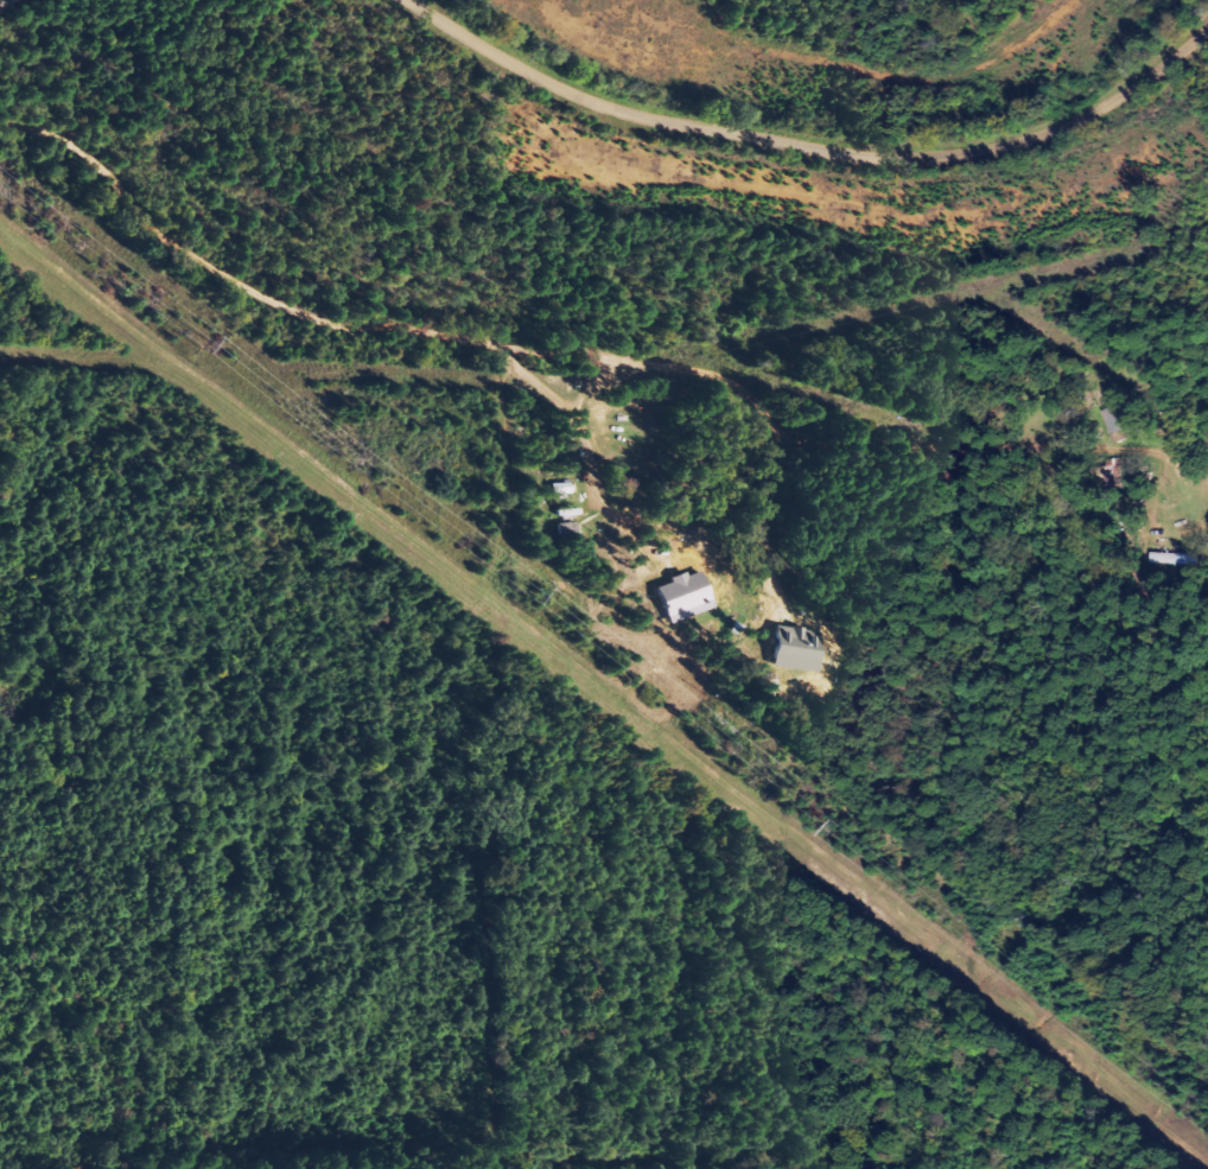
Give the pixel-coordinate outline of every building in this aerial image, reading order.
[(1103,413),(1118,444),(1138,435),(1124,403),(1103,413)] [(655,589),(668,625),(713,609),(700,572),(687,577),(685,573),(668,579),(670,584),(655,589)] [(822,673),(826,631),(778,626),(773,668),(822,673)]
